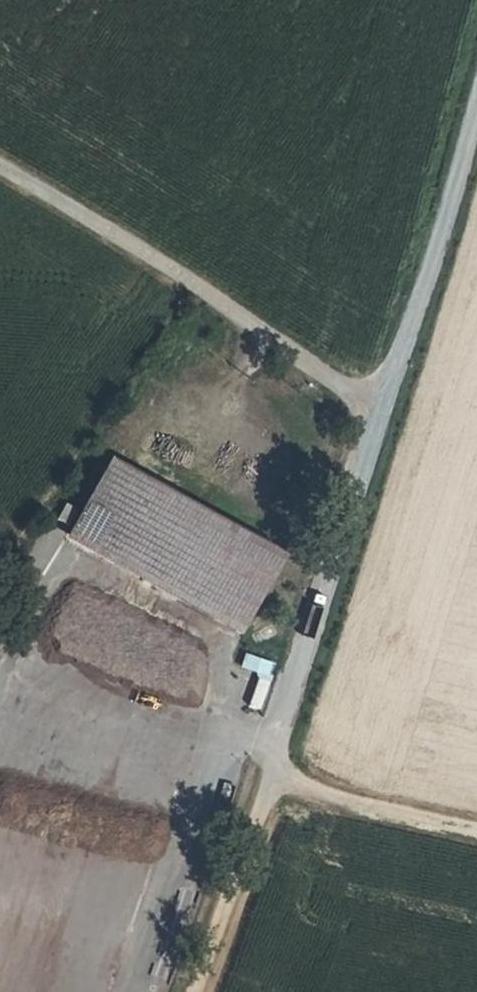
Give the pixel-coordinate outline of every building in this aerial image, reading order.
[(111,467),(71,541),(237,632),(277,558),(111,467)] [(247,707),(262,710),(269,679),(254,676),(247,707)]
